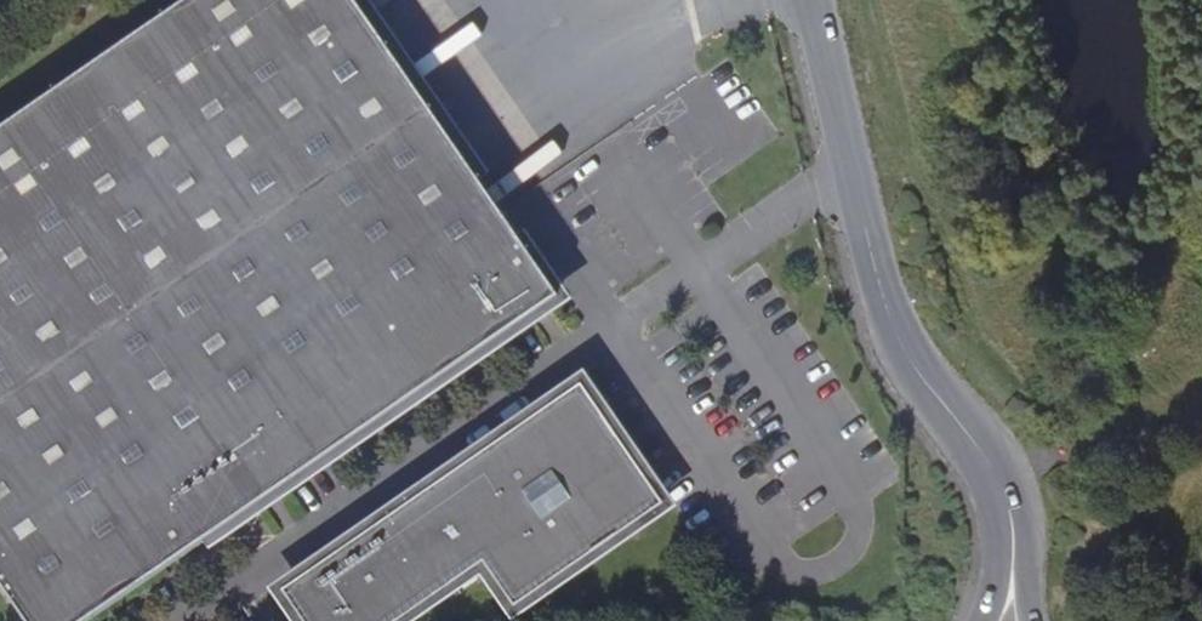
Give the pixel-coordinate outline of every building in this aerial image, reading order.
[(558,297),(535,263),(528,268),(519,254),(525,249),(355,0),(186,0),(0,127),(0,585),(24,620),(85,620),(260,501),(255,494),(276,480),(281,487),(558,297)] [(280,589),(302,620),(384,620),(478,557),(509,602),(660,499),(581,384),(281,588),(280,589)]
